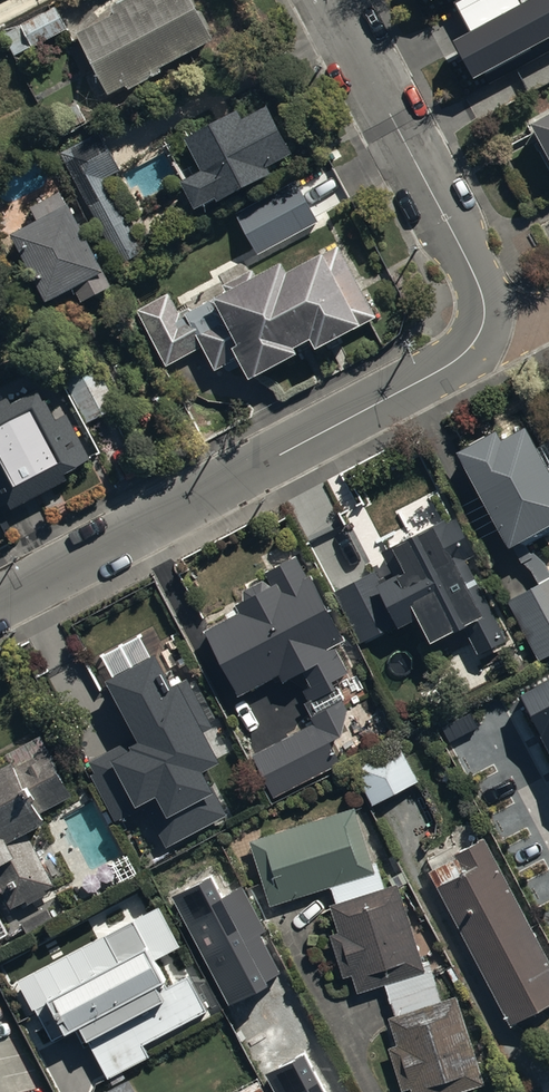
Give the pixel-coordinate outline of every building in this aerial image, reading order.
[(108,89),(126,79),(129,85),(216,40),(196,0),(118,0),(112,3),(116,11),(78,30),(108,89)] [(453,3),(469,33),(451,43),(471,81),(548,40),(548,0),(531,0),(518,7),(514,0),(460,0),(453,3)] [(22,20),(34,44),(68,25),(56,2),(22,20)] [(202,161),(181,173),(196,200),(217,189),(219,193),(273,163),(269,157),(297,141),(270,94),(244,109),(238,98),(184,128),(202,161)] [(548,160),(548,109),(529,119),(548,160)] [(101,129),(61,150),(120,263),(144,250),(105,175),(122,166),(101,129)] [(236,214),(257,253),(318,221),(297,182),(236,214)] [(13,223),(48,289),(72,276),(81,293),(114,275),(71,193),(65,197),(60,188),(30,204),(34,212),(13,223)] [(283,253),(182,304),(174,288),(131,310),(161,368),(206,345),(215,364),(241,351),(249,367),(298,342),(295,337),(312,328),(317,337),(356,317),(359,323),(374,315),(338,243),(327,249),(324,244),(288,263),(283,253)] [(60,369),(85,418),(116,402),(91,354),(60,369)] [(0,394),(0,497),(97,446),(65,385),(22,408),(11,388),(0,394)] [(512,542),(548,521),(548,462),(528,424),(504,437),(499,426),(460,448),(512,542)] [(379,586),(401,628),(422,617),(434,640),(464,625),(481,658),(508,644),(467,564),(478,558),(459,522),(449,527),(447,523),(384,555),(395,577),(382,584),(379,586)] [(310,712),(342,696),(334,680),(350,671),(334,640),(344,635),(300,550),(265,568),(271,580),(266,583),(263,576),(243,586),(247,594),(237,600),(240,607),(206,625),(240,689),(279,667),(285,678),(304,667),(312,682),(303,686),(310,698),(305,701),(310,712)] [(538,655),(548,649),(548,574),(506,597),(538,655)] [(379,586),(382,584),(378,576),(335,598),(361,648),(401,628),(379,586)] [(105,676),(135,733),(84,759),(114,817),(144,802),(164,842),(224,811),(201,767),(220,758),(205,727),(211,724),(186,675),(170,683),(154,651),(105,676)] [(518,689),(548,747),(548,673),(518,689)] [(342,696),(310,712),(313,717),(253,751),(276,794),(342,758),(338,746),(349,708),(342,696)] [(352,763),(372,801),(420,776),(401,738),(352,763)] [(0,768),(0,886),(13,912),(61,887),(32,831),(52,821),(20,758),(0,768)] [(424,970),(421,961),(398,880),(386,883),(379,858),(372,860),(356,805),(251,836),(269,901),(331,883),(336,900),(332,901),(340,929),(332,931),(344,973),(353,970),(359,989),(386,981),(424,970)] [(436,871),(432,873),(512,1026),(548,1006),(548,958),(487,839),(461,853),(458,848),(431,862),(436,871)] [(211,877),(171,897),(229,1007),(267,987),(264,981),(280,973),(260,935),(265,932),(241,888),(222,898),(211,877)] [(37,1005),(54,1035),(80,1021),(109,1075),(150,1052),(143,1041),(207,1005),(190,973),(170,984),(133,917),(107,931),(118,952),(50,990),(54,996),(37,1005)] [(386,981),(395,1012),(390,1014),(398,1041),(390,1043),(402,1087),(412,1085),(414,1091),(447,1091),(483,1082),(456,992),(442,996),(431,958),(421,961),(424,970),(386,981)] [(275,1091),(324,1091),(304,1055),(266,1075),(275,1091)] [(97,1091),(139,1091),(129,1074),(97,1091)] [(259,1077),(230,1091),(267,1091),(259,1077)]
